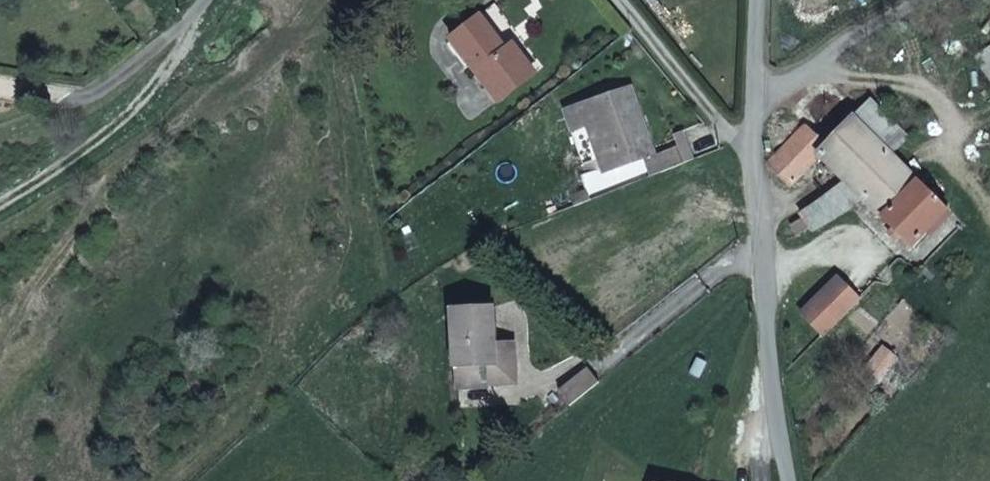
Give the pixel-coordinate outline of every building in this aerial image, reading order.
[(480,20),(450,43),(499,105),(536,76),(513,47),(506,54),(480,20)] [(953,146),(889,83),(854,119),(917,183),(953,146)] [(624,164),(644,158),(640,148),(650,144),(631,92),(564,115),(570,133),(587,127),(589,131),(597,129),(607,159),(621,154),(624,164)] [(917,183),(854,119),(828,144),(806,126),(769,164),(792,185),(820,155),(846,179),(864,198),(883,217),(917,183)] [(603,172),(624,164),(621,154),(607,159),(597,129),(589,131),(603,172)] [(644,158),(651,180),(661,176),(655,159),(650,144),(640,148),(644,158)] [(655,159),(661,176),(687,167),(679,149),(655,159)] [(864,198),(846,179),(802,212),(807,218),(808,217),(814,227),(815,229),(864,198)] [(947,211),(917,183),(883,217),(894,227),(902,236),(912,246),(928,231),(947,211)] [(928,231),(933,236),(952,216),(947,211),(928,231)] [(808,217),(807,218),(793,226),(799,237),(814,227),(808,217)] [(897,241),(902,236),(894,227),(889,233),(897,241)] [(861,300),(839,278),(804,314),(825,336),(861,300)] [(451,312),(455,369),(487,368),(493,368),(493,345),(490,311),(451,312)] [(487,368),(489,388),(517,386),(515,345),(493,345),(493,368),(487,368)] [(898,359),(885,349),(861,377),(875,388),(898,359)] [(455,369),(456,391),(489,388),(487,368),(455,369)] [(560,394),(571,409),(600,385),(589,371),(560,394)]
